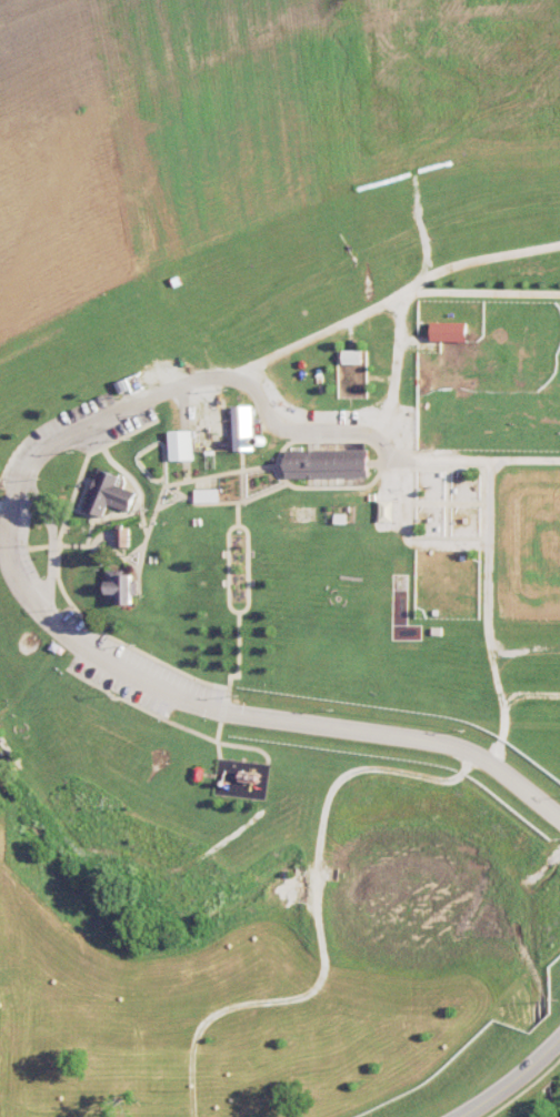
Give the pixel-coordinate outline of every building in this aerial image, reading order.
[(468,341),(468,322),(432,322),(432,340),(468,341)] [(362,363),(362,350),(343,350),(343,363),(362,363)] [(234,452),(234,409),(254,407),(256,452),(241,452),(234,452)] [(173,462),(172,433),(193,432),(193,462),(187,462),(173,462)] [(289,479),(288,452),(370,451),(370,477),(289,479)] [(84,510),(101,470),(120,477),(117,485),(137,494),(133,503),(129,513),(109,505),(103,517),(84,510)] [(197,503),(196,491),(220,491),(221,503),(197,503)] [(118,547),(119,531),(132,531),(132,549),(118,547)] [(137,606),(122,607),(122,600),(110,601),(110,572),(119,572),(120,576),(136,576),(137,583),(139,583),(139,595),(137,595),(137,606)]
